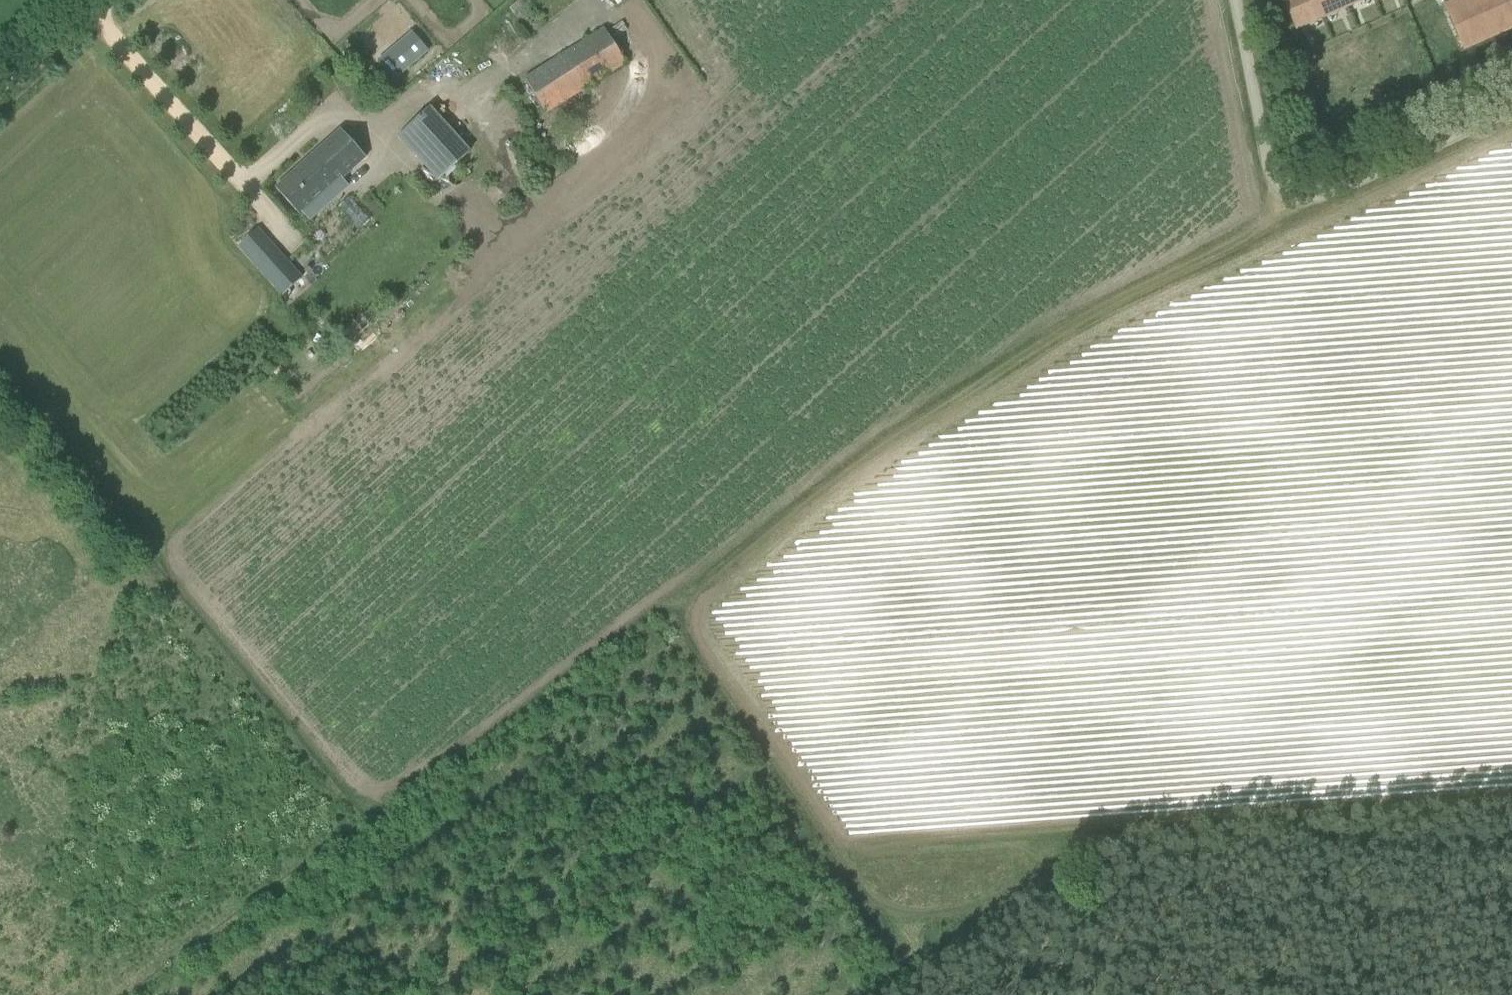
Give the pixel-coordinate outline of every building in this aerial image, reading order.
[(1362,0),(1283,0),(1296,29),(1362,0)] [(1448,4),(1468,47),(1511,28),(1511,0),(1456,0),(1448,4)] [(548,114),(628,64),(605,29),(525,79),(548,114)] [(379,60),(395,79),(407,69),(391,50),(379,60)] [(470,152),(429,108),(399,135),(440,179),(470,152)] [(324,183),(317,176),(345,150),(320,122),(255,181),(280,209),(292,198),(295,201),(306,191),(310,195),(324,183)] [(284,263),(269,277),(284,294),(300,280),(284,263)]
